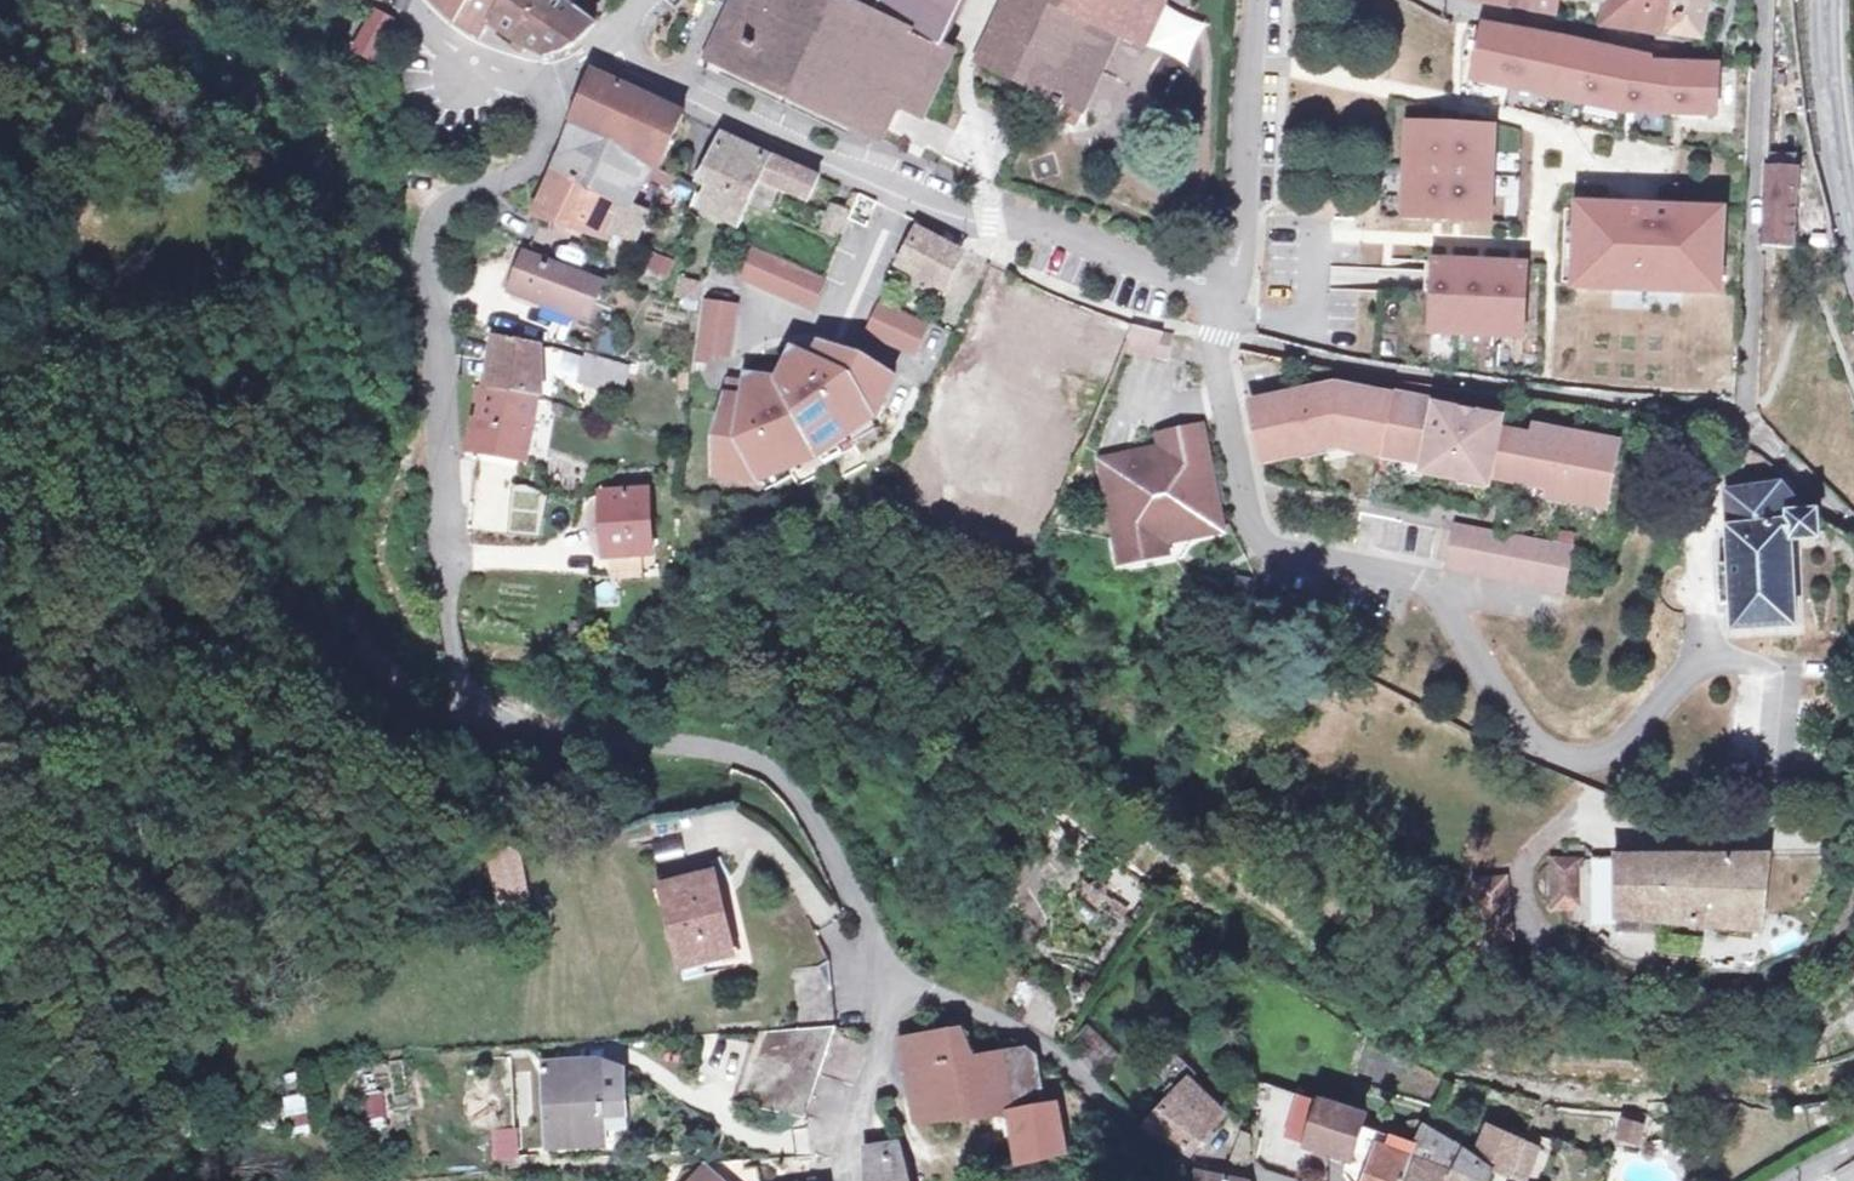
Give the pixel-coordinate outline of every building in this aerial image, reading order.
[(453,18),(466,0),(435,0),(448,15),(453,18)] [(485,33),(490,24),(505,0),(466,0),(453,18),(483,37),(485,33)] [(597,20),(574,0),(505,0),(490,24),(486,33),(499,39),(523,51),(526,45),(543,54),(549,55),(561,52),(573,46),(597,20)] [(714,49),(885,131),(901,96),(923,107),(951,48),(942,42),(962,0),(738,0),(714,49)] [(978,61),(1033,88),(1026,103),(1061,120),(1069,104),(1087,112),(1124,36),(1148,49),(1169,5),(1158,0),(1008,0),(978,61)] [(1559,9),(1560,0),(1506,0),(1559,9)] [(1605,15),(1671,30),(1677,0),(1608,0),(1605,15)] [(1671,30),(1705,36),(1712,0),(1677,0),(1671,30)] [(366,16),(357,55),(361,56),(375,59),(379,60),(380,60),(390,22),(366,16)] [(1652,53),(1477,18),(1467,81),(1625,112),(1718,116),(1719,61),(1652,59),(1652,53)] [(595,69),(575,125),(583,129),(657,162),(660,163),(673,136),(675,138),(686,114),(595,69)] [(1496,123),(1402,119),(1398,216),(1493,220),(1496,123)] [(583,129),(575,125),(561,161),(570,165),(583,129)] [(635,203),(657,162),(583,129),(570,165),(568,172),(590,182),(589,188),(626,200),(635,203)] [(826,172),(724,132),(706,176),(717,181),(708,202),(745,218),(752,204),(758,188),(810,208),(826,172)] [(570,165),(561,161),(556,175),(565,178),(568,172),(570,165)] [(1766,161),(1763,243),(1790,245),(1795,164),(1766,161)] [(542,213),(576,224),(589,188),(590,182),(568,172),(565,178),(556,175),(542,213)] [(589,188),(576,224),(615,235),(617,231),(626,200),(589,188)] [(1730,202),(1572,196),(1568,288),(1726,294),(1730,202)] [(635,203),(626,200),(617,231),(640,238),(650,208),(635,203)] [(826,202),(821,232),(846,236),(850,205),(826,202)] [(968,244),(921,222),(906,258),(952,279),(968,244)] [(617,231),(615,235),(638,243),(640,238),(617,231)] [(835,280),(853,278),(850,236),(832,238),(835,280)] [(826,277),(754,246),(744,269),(817,300),(826,277)] [(586,316),(602,277),(595,272),(586,268),(535,249),(519,289),(586,316)] [(641,269),(670,276),(674,256),(645,249),(641,269)] [(1525,262),(1431,257),(1427,329),(1521,334),(1525,262)] [(689,270),(686,297),(705,303),(708,273),(689,270)] [(1261,276),(1261,299),(1273,300),(1274,277),(1261,276)] [(731,304),(709,301),(702,350),(725,353),(731,304)] [(928,319),(886,302),(876,324),(919,343),(928,319)] [(1105,304),(1096,325),(1109,330),(1117,309),(1105,304)] [(1118,373),(1131,344),(1141,319),(1117,309),(1109,330),(1096,363),(1118,373)] [(1141,319),(1131,344),(1162,351),(1168,327),(1147,321),(1141,319)] [(1181,330),(1168,327),(1162,351),(1174,353),(1181,330)] [(499,464),(522,341),(498,337),(468,455),(499,464)] [(530,468),(542,395),(543,345),(522,341),(499,464),(530,468)] [(755,415),(727,412),(720,474),(766,480),(766,475),(790,461),(792,466),(853,431),(850,428),(874,413),(878,415),(897,373),(824,341),(817,357),(796,348),(783,377),(750,374),(748,384),(747,398),(757,399),(755,415)] [(637,360),(597,354),(592,381),(630,389),(637,360)] [(747,398),(748,384),(730,382),(727,412),(755,415),(757,399),(747,398)] [(1292,391),(1256,399),(1268,457),(1304,450),(1302,442),(1340,434),(1386,443),(1385,452),(1495,473),(1505,423),(1506,416),(1442,404),(1443,400),(1396,391),(1396,393),(1339,382),(1309,388),(1314,417),(1298,421),(1292,391)] [(964,426),(973,426),(972,415),(963,416),(964,426)] [(1209,423),(1165,432),(1167,438),(1210,430),(1209,423)] [(1168,444),(1107,456),(1124,541),(1171,532),(1198,527),(1200,533),(1229,527),(1210,430),(1167,438),(1168,444)] [(1565,439),(1521,430),(1512,476),(1573,488),(1571,497),(1613,504),(1625,440),(1583,432),(1577,464),(1561,461),(1565,439)] [(1790,626),(1790,540),(1816,540),(1815,514),(1799,514),(1779,490),(1729,491),(1729,564),(1717,564),(1716,600),(1729,600),(1730,626),(1790,626)] [(648,493),(603,494),(605,558),(650,557),(648,493)] [(1579,547),(1466,525),(1458,564),(1572,586),(1579,547)] [(1171,532),(1124,541),(1129,558),(1174,549),(1171,532)] [(1258,577),(1246,574),(1242,590),(1254,593),(1258,577)] [(497,902),(530,893),(516,841),(482,850),(497,902)] [(1760,853),(1604,859),(1600,917),(1752,928),(1760,853)] [(1537,903),(1542,904),(1558,904),(1559,859),(1531,858),(1530,892),(1533,899),(1537,903)] [(1583,916),(1600,917),(1604,859),(1585,860),(1583,916)] [(1509,872),(1471,875),(1475,946),(1513,944),(1509,872)] [(699,953),(686,876),(633,886),(645,963),(699,953)] [(793,1012),(826,1004),(812,984),(789,993),(793,1012)] [(793,1012),(795,1022),(797,1033),(831,1024),(826,1004),(793,1012)] [(831,1024),(797,1033),(803,1054),(837,1046),(831,1024)] [(905,1037),(912,1094),(914,1117),(1011,1111),(1000,1052),(975,1057),(959,1025),(905,1037)] [(1186,1093),(1212,1113),(1217,1107),(1181,1077),(1189,1066),(1161,1045),(1143,1070),(1169,1091),(1180,1099),(1186,1093)] [(760,1139),(829,1131),(837,1046),(803,1054),(767,1061),(765,1075),(760,1139)] [(1035,1052),(1026,1047),(1000,1052),(1011,1111),(1012,1119),(1024,1172),(1060,1166),(1058,1154),(1067,1151),(1056,1106),(1044,1107),(1035,1052)] [(637,1067),(613,1061),(562,1069),(572,1146),(623,1138),(620,1111),(619,1100),(642,1097),(637,1067)] [(1157,1133),(1186,1149),(1212,1113),(1186,1093),(1180,1099),(1169,1091),(1143,1125),(1157,1133)] [(283,1124),(304,1122),(302,1094),(281,1095),(283,1124)] [(383,1094),(359,1094),(359,1121),(383,1122),(383,1094)] [(642,1097),(619,1100),(620,1111),(643,1108),(642,1097)] [(1085,1105),(1056,1106),(1067,1151),(1101,1143),(1085,1105)] [(1398,1165),(1402,1148),(1381,1134),(1351,1124),(1319,1114),(1313,1143),(1339,1148),(1337,1153),(1372,1162),(1367,1180),(1394,1180),(1398,1165)] [(1639,1122),(1623,1119),(1618,1134),(1634,1138),(1639,1122)] [(1485,1124),(1464,1153),(1459,1151),(1448,1180),(1484,1180),(1490,1164),(1507,1172),(1522,1139),(1485,1124)] [(1407,1128),(1402,1148),(1446,1162),(1452,1148),(1407,1128)] [(1236,1131),(1232,1158),(1250,1161),(1254,1133),(1236,1131)] [(1525,1178),(1537,1145),(1522,1139),(1507,1172),(1525,1178)] [(893,1146),(891,1142),(873,1150),(873,1180),(908,1180),(893,1146)] [(1398,1165),(1438,1178),(1446,1162),(1402,1148),(1398,1165)] [(1832,1167),(1839,1180),(1853,1180),(1853,1157),(1832,1167)] [(1394,1180),(1437,1180),(1438,1178),(1398,1165),(1394,1180)] [(761,1170),(717,1176),(710,1171),(701,1180),(764,1180),(761,1170)]
